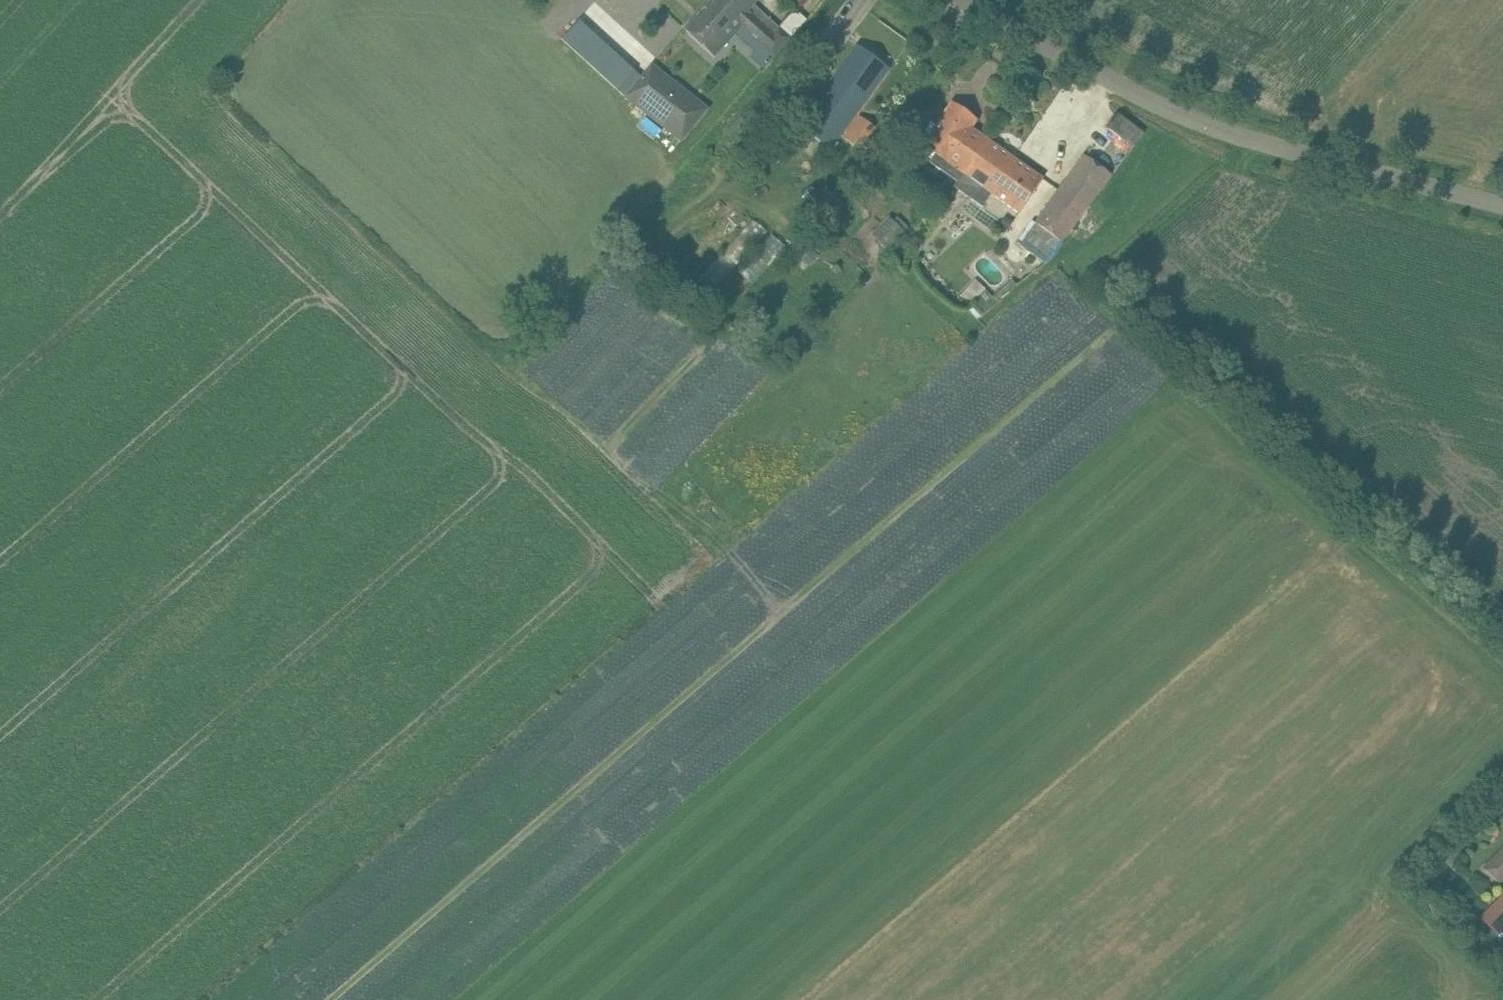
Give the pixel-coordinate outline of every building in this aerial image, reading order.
[(714,57),(743,26),(744,24),(731,13),(740,3),(736,0),(712,0),(685,30),(714,57)] [(740,3),(731,13),(744,24),(743,26),(775,55),(791,38),(779,27),(774,33),(748,10),(758,0),(736,0),(740,3)] [(579,19),(561,40),(624,98),(641,76),(579,19)] [(840,70),(800,125),(831,148),(841,134),(860,107),(888,69),(885,67),(857,47),(840,70)] [(624,98),(681,142),(708,109),(651,64),(641,76),(624,98)] [(930,118),(915,139),(947,162),(941,170),(958,182),(965,174),(989,140),(971,128),(977,120),(952,102),(943,116),(940,119),(938,123),(930,118)] [(1133,146),(1143,133),(1117,114),(1107,127),(1133,146)] [(958,182),(954,186),(982,207),(992,194),(1019,213),(1031,195),(1043,179),(989,140),(965,174),(958,182)] [(1084,155),(1073,171),(1034,222),(1062,243),(1112,175),(1084,155)] [(888,213),(871,234),(888,248),(905,227),(888,213)] [(708,270),(721,281),(764,229),(751,218),(708,270)] [(1032,221),(1021,235),(1052,259),(1063,244),(1062,243),(1034,222),(1032,221)] [(772,235),(739,271),(752,282),(784,247),(772,235)] [(978,314),(993,303),(977,279),(961,290),(978,314)] [(1482,868),(1500,885),(1502,882),(1502,846),(1482,868)] [(1480,916),(1498,933),(1502,928),(1502,893),(1490,906),(1480,916)]
